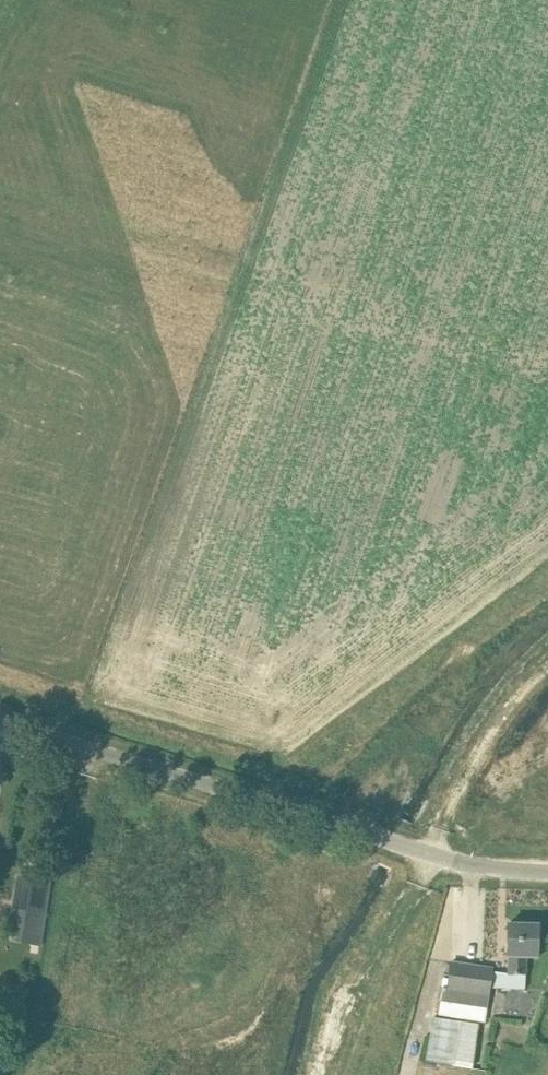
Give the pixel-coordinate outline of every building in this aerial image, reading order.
[(20,875),(11,927),(16,928),(13,943),(39,947),(51,880),(20,875)] [(431,1032),(427,1061),(471,1068),(475,1038),(477,1019),(486,1021),(491,988),(491,987),(525,988),(525,975),(526,975),(526,957),(538,957),(539,925),(508,924),(508,957),(507,973),(493,971),(494,967),(451,961),(449,970),(444,970),(442,987),(438,1015),(434,1014),(431,1032)]
